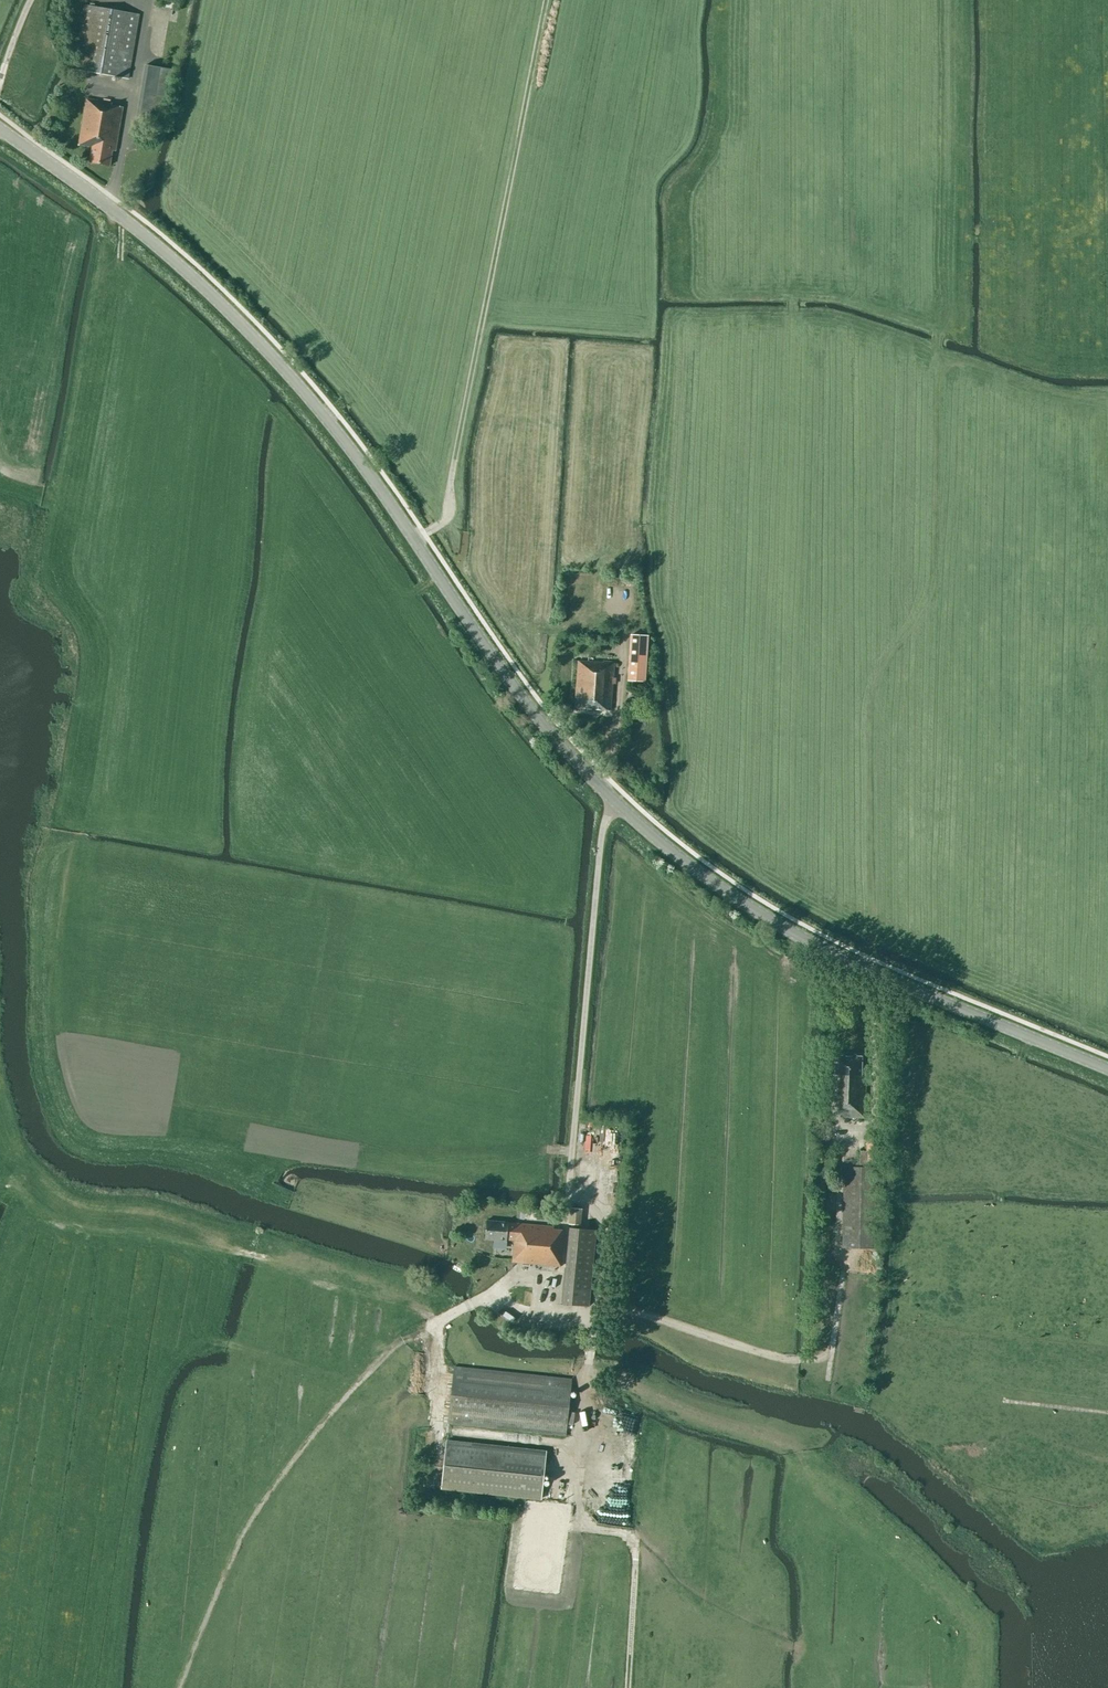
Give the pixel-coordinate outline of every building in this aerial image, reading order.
[(85,5),(74,70),(128,79),(139,14),(85,5)] [(172,70),(145,65),(136,119),(163,124),(172,70)] [(113,151),(116,151),(123,107),(112,105),(112,103),(86,99),(78,145),(92,147),(89,162),(110,166),(113,151)] [(645,637),(631,636),(628,679),(642,680),(645,637)] [(600,654),(612,655),(613,643),(601,642),(600,654)] [(601,710),(611,710),(614,662),(603,661),(603,662),(593,662),(593,658),(588,658),(588,661),(578,661),(575,709),(577,709),(577,710),(601,711),(601,710)] [(840,1117),(865,1118),(866,1075),(861,1075),(862,1056),(835,1055),(835,1060),(831,1060),(829,1114),(840,1114),(840,1117)] [(866,1161),(878,1161),(878,1135),(867,1134),(866,1151),(860,1151),(860,1167),(844,1167),(843,1247),(876,1248),(878,1168),(866,1167),(866,1161)] [(569,1224),(581,1225),(582,1209),(571,1207),(569,1224)] [(563,1303),(589,1306),(596,1230),(570,1228),(567,1258),(562,1258),(564,1230),(554,1229),(554,1226),(508,1222),(487,1220),(485,1239),(507,1241),(507,1240),(514,1240),(512,1262),(561,1266),(561,1264),(566,1265),(563,1303)] [(448,1422),(565,1435),(571,1379),(454,1366),(448,1422)] [(619,1454),(619,1437),(611,1437),(611,1454),(619,1454)] [(541,1500),(547,1450),(446,1439),(441,1489),(541,1500)]
